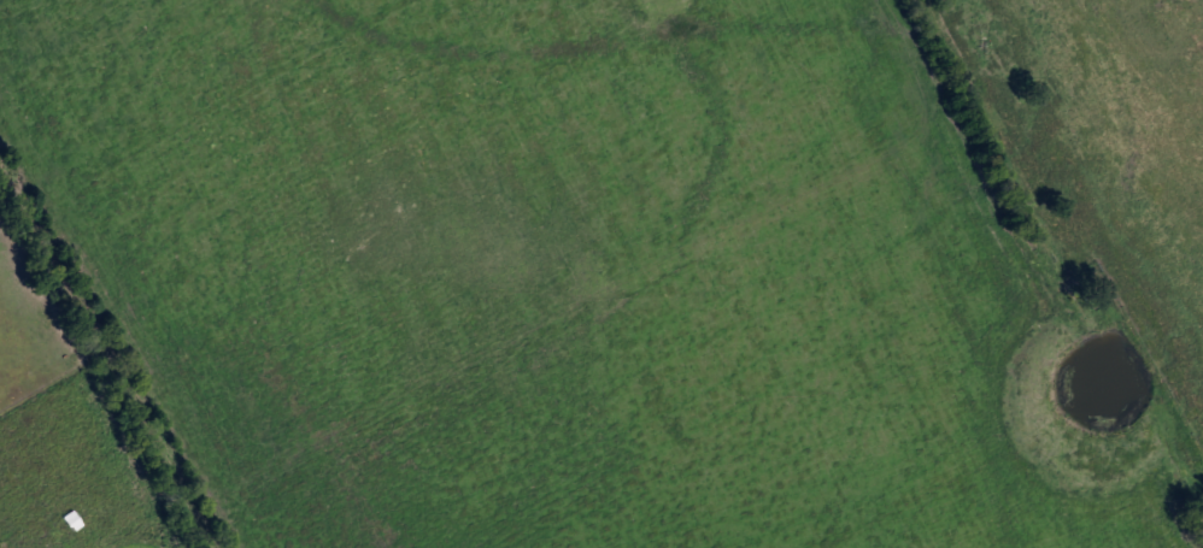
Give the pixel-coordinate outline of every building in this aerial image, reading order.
[(58,517),(68,509),(78,523),(70,530),(58,517)]
